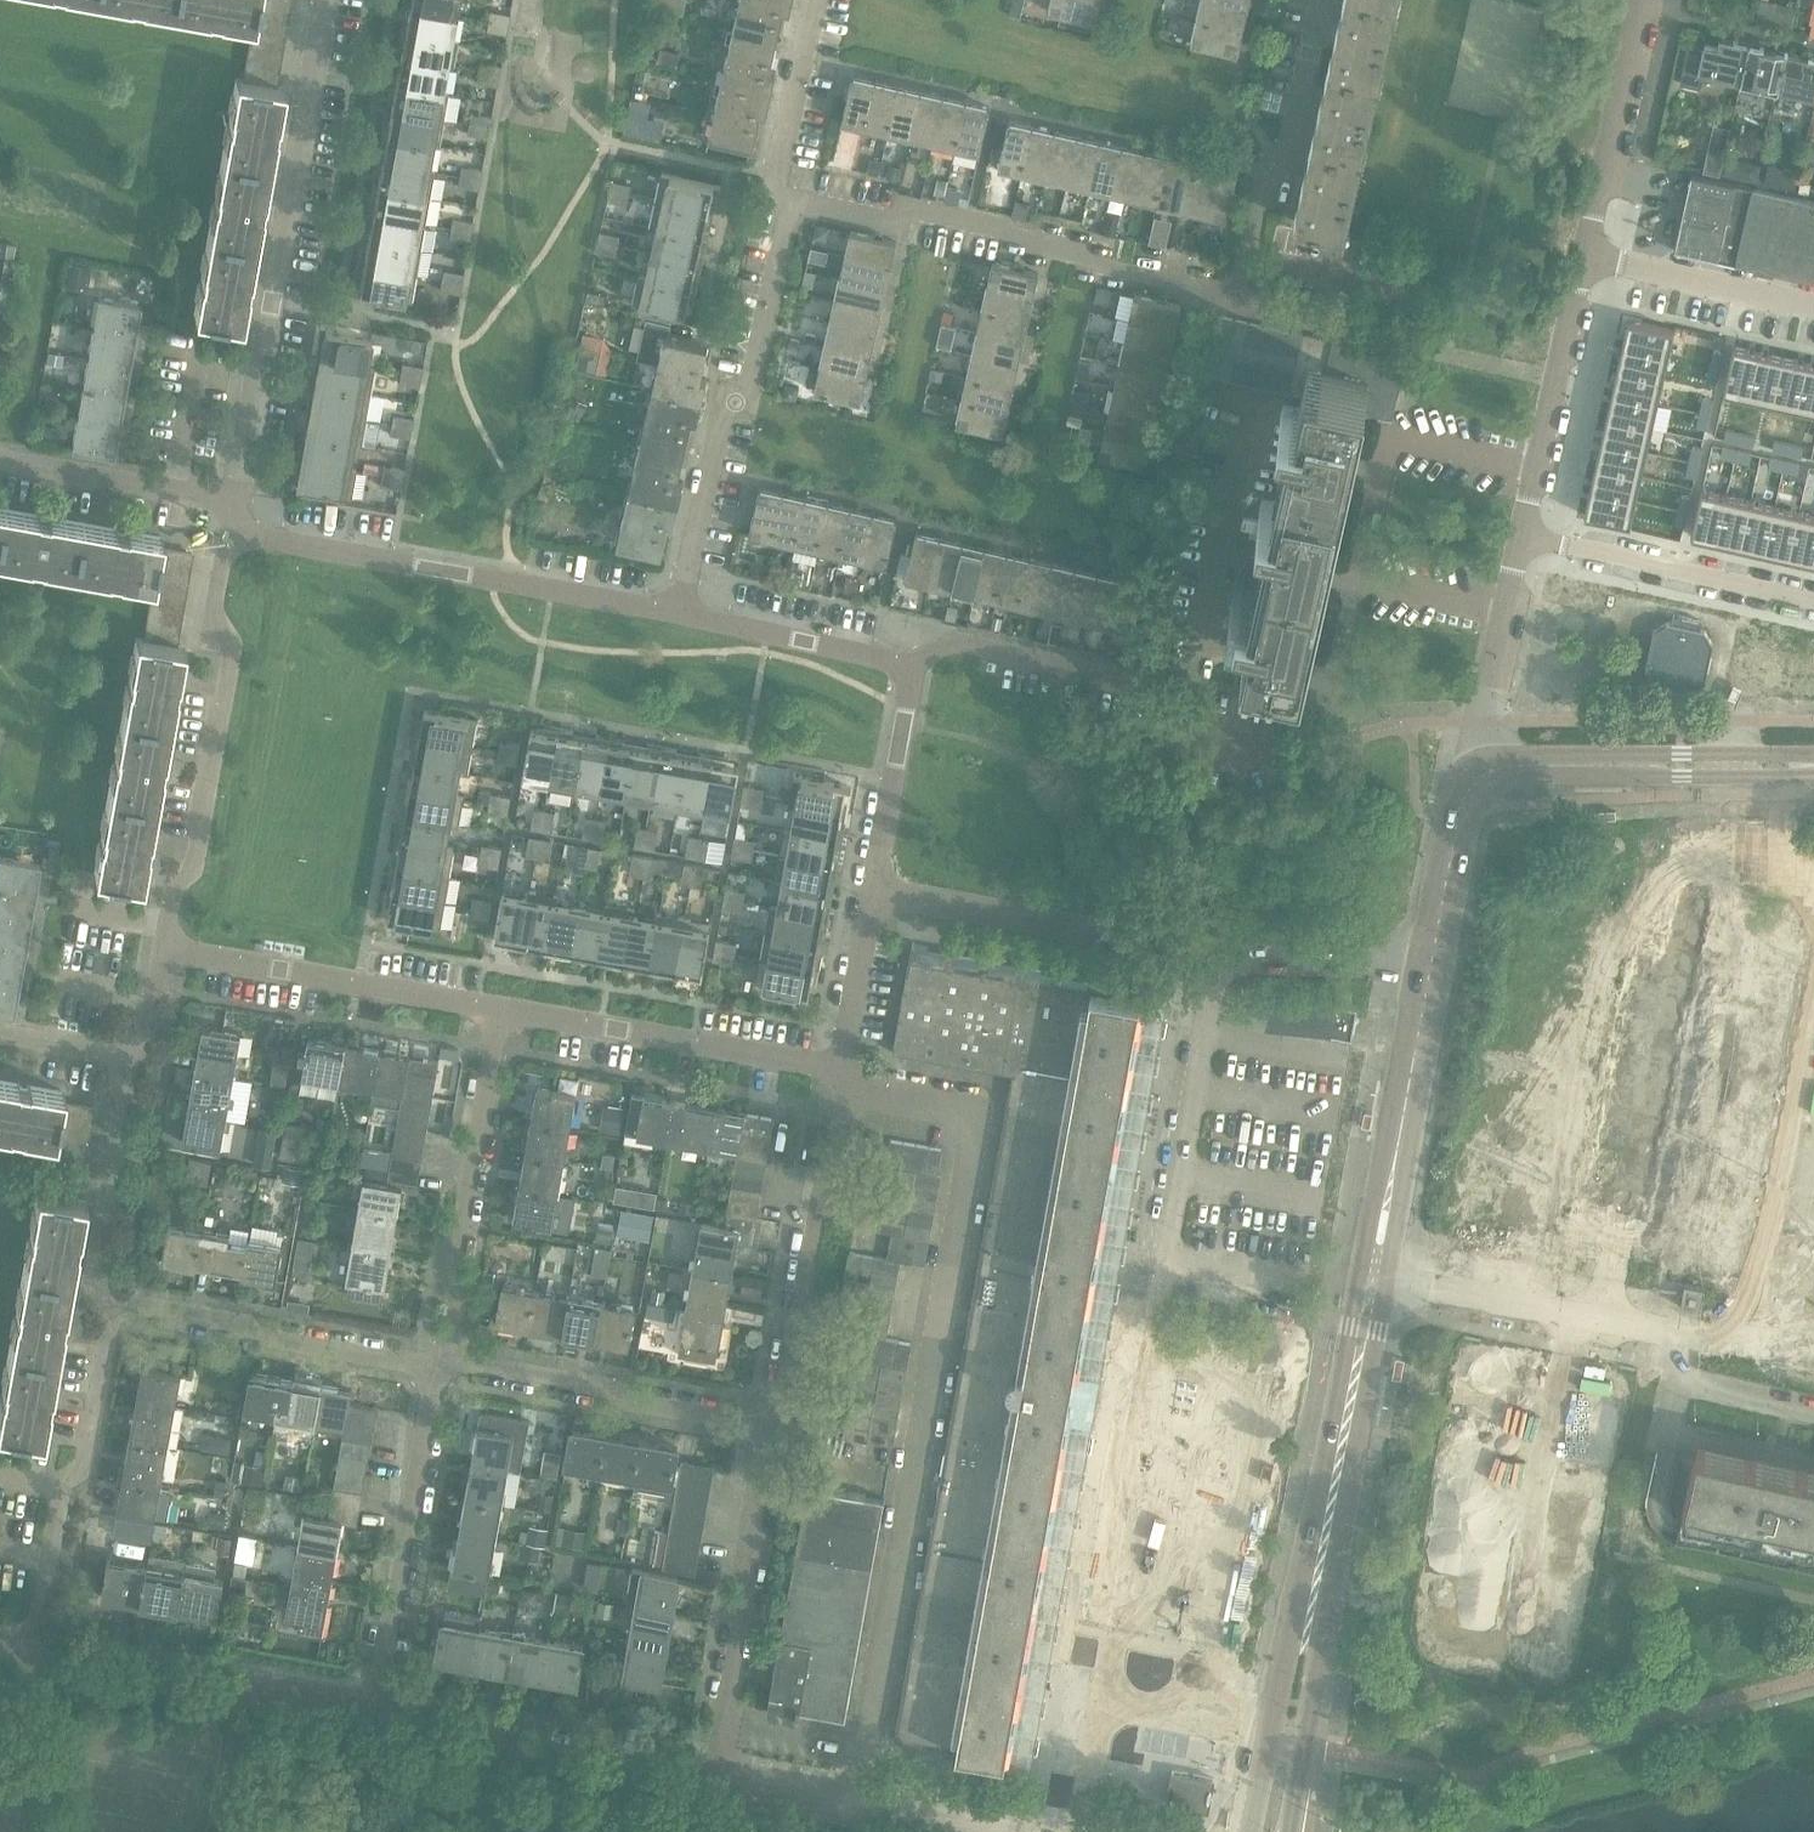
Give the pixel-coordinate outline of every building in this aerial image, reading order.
[(177,0),(107,0),(175,12),(177,0)] [(175,12),(255,26),(256,19),(259,4),(259,0),(177,0),(175,12)] [(291,0),(259,0),(259,4),(290,10),(291,0)] [(453,15),(456,0),(404,0),(403,6),(453,15)] [(734,30),(779,39),(786,8),(790,9),(793,0),(741,0),(734,30)] [(1023,16),(1026,0),(1016,0),(1013,14),(1023,16)] [(1050,11),(1096,21),(1101,0),(1052,0),(1050,11)] [(1244,31),(1249,9),(1209,0),(1202,0),(1197,21),(1244,31)] [(1251,0),(1209,0),(1249,9),(1251,0)] [(1305,177),(1295,223),(1345,234),(1398,0),(1345,0),(1305,177)] [(256,19),(287,25),(290,10),(259,4),(256,19)] [(1794,25),(1798,8),(1779,4),(1776,21),(1794,25)] [(449,39),(453,15),(403,6),(401,20),(406,21),(404,32),(457,42),(458,40),(449,39)] [(490,10),(488,21),(508,24),(510,14),(490,10)] [(253,35),(284,41),(287,25),(256,19),(255,26),(253,35)] [(507,34),(508,24),(488,21),(486,31),(507,34)] [(1244,31),(1197,21),(1192,43),(1239,53),(1244,31)] [(734,30),(722,82),(772,93),(776,72),(772,71),(779,39),(734,30)] [(453,68),(457,42),(404,32),(402,44),(397,43),(394,57),(453,68)] [(251,49),(282,55),(284,41),(253,35),(251,49)] [(1742,82),(1743,77),(1751,44),(1721,38),(1719,47),(1704,44),(1703,48),(1689,45),(1680,83),(1701,88),(1704,73),(1742,82)] [(1787,52),(1751,44),(1743,77),(1742,82),(1741,87),(1778,95),(1779,90),(1787,52)] [(248,64),(279,70),(282,55),(251,49),(248,64)] [(1813,98),(1813,59),(1787,52),(1779,90),(1813,98)] [(397,73),(395,84),(448,93),(448,92),(440,90),(444,68),(452,69),(453,68),(394,57),(391,72),(397,73)] [(481,62),(479,72),(499,76),(501,65),(481,62)] [(245,80),(276,85),(279,70),(248,64),(245,80)] [(497,86),(499,76),(479,72),(477,82),(497,86)] [(853,76),(848,99),(842,123),(866,128),(876,82),(853,76)] [(285,87),(276,85),(245,80),(237,78),(222,159),(271,167),(285,87)] [(762,111),(767,112),(772,93),(722,82),(708,145),(752,155),(762,111)] [(899,87),(876,82),(866,128),(888,133),(899,87)] [(444,119),(448,93),(395,84),(393,95),(387,94),(385,109),(444,119)] [(921,92),(899,87),(888,133),(911,138),(921,92)] [(944,97),(921,92),(911,138),(933,143),(944,97)] [(933,143),(956,148),(967,102),(944,97),(933,143)] [(990,107),(967,102),(956,148),(980,154),(990,107)] [(671,112),(635,104),(630,128),(666,136),(671,112)] [(388,124),(386,136),(439,145),(444,119),(385,109),(382,123),(388,124)] [(471,114),(470,124),(490,127),(492,117),(471,114)] [(1032,128),(1009,123),(998,169),(1021,174),(1032,128)] [(1707,176),(1792,191),(1796,168),(1766,163),(1766,165),(1728,158),(1734,126),(1717,123),(1707,176)] [(488,138),(490,127),(470,124),(468,134),(488,138)] [(1021,174),(1044,179),(1055,133),(1032,128),(1021,174)] [(1077,138),(1055,133),(1044,179),(1067,184),(1077,138)] [(439,147),(439,145),(386,136),(384,148),(378,147),(375,161),(434,171),(434,170),(426,168),(430,145),(439,147)] [(1100,143),(1077,138),(1067,184),(1090,189),(1100,143)] [(1123,148),(1100,143),(1090,189),(1112,194),(1123,148)] [(1145,153),(1123,148),(1112,194),(1135,199),(1145,153)] [(1168,158),(1145,153),(1135,199),(1157,204),(1168,158)] [(1190,163),(1168,158),(1157,204),(1180,209),(1190,163)] [(208,237),(257,245),(271,167),(222,159),(208,237)] [(376,188),(430,197),(434,171),(375,161),(373,176),(378,177),(376,188)] [(1213,168),(1190,163),(1180,209),(1202,214),(1213,168)] [(462,166),(460,176),(481,180),(483,169),(462,166)] [(1236,173),(1213,168),(1202,214),(1226,219),(1236,173)] [(663,174),(657,201),(715,214),(715,213),(710,211),(712,202),(718,203),(721,187),(663,174)] [(1690,177),(1674,251),(1813,282),(1813,202),(1690,175),(1690,177)] [(481,180),(460,176),(458,186),(479,190),(481,180)] [(610,191),(631,195),(633,185),(613,180),(610,191)] [(425,223),(430,197),(376,188),(374,199),(369,198),(366,213),(425,223)] [(628,205),(631,195),(610,191),(608,201),(628,205)] [(657,201),(651,227),(709,240),(710,238),(704,237),(706,227),(712,229),(715,214),(657,201)] [(420,249),(425,223),(366,213),(364,227),(369,228),(367,240),(420,249)] [(453,218),(451,228),(471,231),(473,221),(453,218)] [(706,254),(709,240),(651,227),(650,228),(659,230),(654,254),(703,265),(704,264),(698,262),(700,253),(706,254)] [(470,242),(471,231),(451,228),(449,238),(470,242)] [(599,242),(619,246),(622,236),(601,231),(599,242)] [(851,232),(845,256),(891,266),(896,242),(851,232)] [(257,245),(208,237),(194,317),(242,325),(257,245)] [(416,275),(420,249),(367,240),(365,251),(359,250),(357,264),(416,275)] [(617,256),(619,246),(599,242),(597,252),(617,256)] [(700,280),(703,265),(654,254),(648,278),(640,276),(639,278),(698,291),(698,289),(692,288),(694,278),(700,280)] [(840,278),(886,288),(891,266),(845,256),(840,278)] [(88,286),(91,264),(72,261),(68,283),(88,286)] [(411,302),(416,275),(357,264),(354,279),(360,280),(358,292),(411,302)] [(1039,274),(1018,269),(993,264),(987,288),(1034,298),(1039,274)] [(444,269),(442,279),(462,283),(464,273),(444,269)] [(694,305),(698,291),(639,278),(633,305),(686,316),(689,304),(694,305)] [(881,311),(886,288),(840,278),(835,300),(881,311)] [(460,293),(462,283),(442,279),(440,290),(460,293)] [(1029,320),(1034,298),(987,288),(982,310),(1029,320)] [(588,291),(585,301),(606,306),(608,295),(588,291)] [(1181,306),(1159,302),(1135,296),(1129,320),(1175,331),(1181,306)] [(99,297),(93,328),(135,335),(140,305),(99,297)] [(830,323),(876,333),(881,311),(835,300),(830,323)] [(982,310),(977,333),(1023,343),(1029,320),(982,310)] [(1401,355),(1332,340),(1332,342),(1220,316),(1207,374),(1279,390),(1280,387),(1307,393),(1303,409),(1284,405),(1281,417),(1300,422),(1282,503),(1262,499),(1259,513),(1279,517),(1260,598),(1242,594),(1239,607),(1257,612),(1248,653),(1302,665),(1360,404),(1388,409),(1401,355)] [(1129,320),(1124,342),(1171,352),(1175,331),(1129,320)] [(1629,320),(1623,345),(1669,355),(1675,330),(1629,320)] [(648,322),(640,357),(660,362),(655,388),(702,399),(707,378),(702,377),(705,366),(709,345),(667,336),(669,327),(648,322)] [(871,356),(876,333),(830,323),(825,345),(871,356)] [(93,328),(88,358),(129,365),(135,335),(93,328)] [(318,343),(316,358),(374,368),(375,366),(366,365),(371,339),(326,331),(324,344),(318,343)] [(972,355),(1019,365),(1023,343),(977,333),(972,355)] [(1119,365),(1165,375),(1171,352),(1124,342),(1119,365)] [(820,368),(866,379),(871,356),(825,345),(820,368)] [(1623,345),(1618,369),(1664,380),(1669,355),(1623,345)] [(1734,347),(1724,393),(1749,398),(1759,352),(1734,347)] [(1714,350),(1711,365),(1721,367),(1724,353),(1714,350)] [(1759,352),(1749,398),(1773,404),(1784,357),(1759,352)] [(1013,388),(1019,365),(972,355),(967,378),(1013,388)] [(1784,357),(1773,404),(1797,409),(1808,363),(1784,357)] [(129,365),(88,358),(83,388),(124,395),(129,365)] [(370,394),(374,368),(316,358),(313,372),(319,373),(317,384),(370,394)] [(403,363),(401,373),(421,376),(423,366),(403,363)] [(1797,409),(1813,413),(1813,364),(1808,363),(1797,409)] [(1160,397),(1165,375),(1119,365),(1114,387),(1160,397)] [(1711,365),(1708,379),(1717,381),(1721,367),(1711,365)] [(866,379),(820,368),(815,390),(861,401),(866,379)] [(1618,369),(1612,394),(1658,404),(1664,380),(1618,369)] [(419,387),(421,376),(401,373),(399,383),(419,387)] [(967,378),(962,400),(1008,411),(1013,388),(967,378)] [(309,395),(306,409),(365,420),(370,394),(317,384),(315,396),(309,395)] [(1155,421),(1160,397),(1114,387),(1109,410),(1155,421)] [(83,388),(77,418),(119,425),(124,395),(83,388)] [(655,388),(643,440),(686,450),(693,418),(698,419),(702,399),(655,388)] [(1612,394),(1607,418),(1653,428),(1658,404),(1612,394)] [(1704,399),(1700,413),(1710,415),(1713,401),(1704,399)] [(1008,411),(962,400),(957,423),(1003,433),(1008,411)] [(310,425),(308,436),(361,445),(365,420),(306,409),(304,424),(310,425)] [(1150,442),(1155,421),(1109,410),(1104,432),(1150,442)] [(1700,413),(1697,428),(1707,430),(1710,415),(1700,413)] [(393,414),(391,424),(412,428),(414,418),(393,414)] [(113,456),(119,425),(77,418),(72,449),(113,456)] [(1607,418),(1601,442),(1647,452),(1653,428),(1607,418)] [(412,428),(391,424),(389,435),(410,438),(412,428)] [(1727,431),(1725,440),(1739,444),(1741,434),(1727,431)] [(1150,442),(1104,432),(1099,455),(1145,465),(1150,442)] [(1741,434),(1739,444),(1754,447),(1756,437),(1741,434)] [(300,446),(297,461),(356,471),(356,470),(348,468),(352,446),(360,447),(361,445),(308,436),(306,447),(300,446)] [(643,440),(631,490),(679,501),(684,481),(679,480),(686,450),(643,440)] [(1775,441),(1773,451),(1787,454),(1789,445),(1775,441)] [(1601,442),(1596,466),(1642,476),(1647,452),(1601,442)] [(1789,445),(1787,454),(1802,457),(1804,448),(1789,445)] [(1693,447),(1690,461),(1699,464),(1703,449),(1693,447)] [(1723,447),(1721,457),(1735,460),(1738,450),(1723,447)] [(1738,450),(1735,460),(1750,463),(1752,454),(1738,450)] [(1771,458),(1769,467),(1784,471),(1786,461),(1771,458)] [(351,498),(356,471),(297,461),(295,475),(300,476),(298,489),(351,498)] [(1690,461),(1686,476),(1696,478),(1699,464),(1690,461)] [(1786,461),(1784,471),(1798,474),(1800,464),(1786,461)] [(384,466),(382,476),(402,480),(404,469),(384,466)] [(1596,466),(1591,490),(1637,501),(1642,476),(1596,466)] [(400,490),(402,480),(382,476),(380,486),(400,490)] [(773,540),(784,494),(761,489),(750,535),(773,540)] [(631,490),(619,543),(663,553),(663,552),(670,521),(675,522),(679,501),(631,490)] [(1591,490),(1585,515),(1631,526),(1637,501),(1591,490)] [(1702,490),(1692,536),(1717,542),(1727,496),(1702,490)] [(773,540),(795,545),(806,499),(784,494),(773,540)] [(1682,495),(1679,510),(1688,512),(1692,497),(1682,495)] [(1727,496),(1717,542),(1741,547),(1751,501),(1727,496)] [(829,504),(806,499),(795,545),(818,550),(829,504)] [(1751,501),(1741,547),(1765,553),(1776,507),(1751,501)] [(818,550),(841,555),(851,509),(829,504),(818,550)] [(1776,507),(1765,553),(1789,558),(1800,512),(1776,507)] [(75,571),(84,522),(6,509),(0,543),(0,558),(75,571)] [(874,514),(851,509),(841,555),(863,560),(874,514)] [(1679,510),(1676,524),(1685,526),(1688,512),(1679,510)] [(1789,558),(1813,563),(1813,562),(1813,515),(1800,512),(1789,558)] [(897,519),(874,514),(863,560),(886,565),(897,519)] [(84,522),(75,571),(156,586),(157,578),(160,563),(162,548),(165,537),(84,522)] [(940,539),(917,534),(907,580),(929,585),(940,539)] [(962,544),(940,539),(929,585),(952,590),(962,544)] [(985,549),(962,544),(952,590),(975,595),(985,549)] [(162,548),(160,563),(190,569),(193,554),(162,548)] [(1008,555),(985,549),(975,595),(998,601),(1008,555)] [(1030,560),(1008,555),(998,601),(1020,605),(1030,560)] [(1052,564),(1030,560),(1020,605),(1042,610),(1052,564)] [(187,583),(190,569),(160,563),(157,578),(187,583)] [(1074,570),(1052,564),(1042,610),(1064,616),(1074,570)] [(1097,575),(1074,570),(1064,616),(1087,621),(1097,575)] [(1119,580),(1097,575),(1087,621),(1109,626),(1119,580)] [(157,578),(156,586),(154,593),(184,599),(187,583),(157,578)] [(1144,585),(1119,580),(1109,626),(1133,631),(1144,585)] [(182,614),(184,599),(154,593),(152,608),(182,614)] [(182,614),(152,608),(149,623),(179,629),(182,614)] [(1654,631),(1645,668),(1654,682),(1692,690),(1705,681),(1713,645),(1705,631),(1701,630),(1703,622),(1673,616),(1672,623),(1667,622),(1654,631)] [(176,644),(179,629),(149,623),(146,638),(176,644)] [(123,718),(170,726),(185,645),(176,644),(146,638),(137,637),(123,718)] [(417,722),(414,737),(473,747),(478,720),(425,711),(423,723),(417,722)] [(170,726),(123,718),(109,796),(156,804),(170,726)] [(531,730),(522,783),(549,788),(560,729),(545,726),(544,732),(531,730)] [(560,729),(549,788),(575,792),(584,739),(573,737),(574,731),(560,729)] [(584,739),(575,792),(576,793),(578,784),(601,788),(599,797),(601,797),(611,738),(597,735),(596,741),(584,739)] [(468,773),(473,747),(414,737),(412,751),(417,752),(415,764),(468,773)] [(611,738),(601,797),(626,801),(636,748),(625,746),(626,741),(611,738)] [(501,742),(499,751),(519,755),(521,745),(501,742)] [(636,748),(626,801),(628,802),(630,793),(652,797),(651,806),(652,806),(663,747),(648,745),(647,750),(636,748)] [(663,747),(652,806),(678,811),(688,758),(676,756),(677,750),(663,747)] [(518,766),(519,755),(499,751),(497,762),(518,766)] [(688,758),(678,811),(704,815),(714,757),(700,754),(699,760),(688,758)] [(714,757),(704,815),(731,820),(740,767),(728,765),(729,759),(714,757)] [(468,775),(468,773),(415,764),(413,775),(408,774),(405,788),(464,799),(464,797),(456,796),(460,773),(468,775)] [(794,777),(789,804),(848,814),(850,800),(845,799),(847,786),(794,777)] [(744,785),(743,795),(763,799),(765,789),(744,785)] [(408,804),(406,815),(459,825),(464,799),(405,788),(402,803),(408,804)] [(492,793),(490,803),(510,807),(512,797),(492,793)] [(743,795),(741,806),(761,809),(763,799),(743,795)] [(156,804),(109,796),(95,876),(142,884),(156,804)] [(508,817),(510,807),(490,803),(488,814),(508,817)] [(789,804),(788,805),(797,807),(793,831),(837,839),(840,828),(845,829),(848,814),(789,804)] [(531,829),(541,831),(545,810),(534,808),(531,829)] [(555,812),(545,810),(541,831),(551,833),(555,812)] [(459,826),(459,825),(406,815),(404,826),(398,825),(396,840),(455,850),(455,849),(446,847),(450,825),(459,826)] [(582,838),(593,840),(596,820),(586,818),(582,838)] [(607,821),(596,820),(593,840),(603,842),(607,821)] [(634,847),(645,849),(648,829),(638,827),(634,847)] [(658,831),(648,829),(645,849),(655,851),(658,831)] [(780,854),(779,855),(839,866),(841,851),(835,850),(837,839),(793,831),(788,855),(780,854)] [(526,857),(536,858),(539,838),(529,836),(526,857)] [(686,857),(696,858),(700,838),(689,836),(686,857)] [(735,837),(733,847),(754,851),(756,841),(735,837)] [(550,840),(539,838),(536,858),(546,860),(550,840)] [(710,840),(700,838),(696,858),(706,860),(710,840)] [(399,856),(397,867),(450,876),(455,850),(396,840),(393,854),(399,856)] [(482,845),(481,855),(501,859),(503,848),(482,845)] [(577,866),(587,867),(591,847),(581,845),(577,866)] [(601,849),(591,847),(587,867),(598,869),(601,849)] [(733,847),(731,857),(752,861),(754,851),(733,847)] [(629,875),(639,877),(643,856),(633,854),(629,875)] [(499,869),(501,859),(481,855),(479,865),(499,869)] [(779,855),(775,881),(828,891),(830,880),(836,881),(839,866),(779,855)] [(653,858),(643,856),(639,877),(650,878),(653,858)] [(34,895),(40,865),(0,857),(0,889),(34,895)] [(680,884),(691,886),(694,865),(684,863),(680,884)] [(705,867),(694,865),(691,886),(701,888),(705,867)] [(446,902),(450,876),(397,867),(395,878),(389,877),(387,892),(446,902)] [(771,906),(770,907),(829,918),(832,903),(826,902),(828,891),(775,881),(775,883),(783,885),(779,907),(771,906)] [(34,895),(0,889),(0,919),(29,924),(34,895)] [(724,899),(744,902),(746,892),(726,889),(724,899)] [(520,949),(530,891),(529,890),(527,899),(502,894),(494,939),(506,941),(505,947),(520,949)] [(556,895),(530,891),(520,949),(534,952),(535,946),(547,948),(556,895)] [(441,929),(446,902),(387,892),(384,906),(390,907),(387,920),(441,929)] [(558,895),(556,895),(547,948),(558,950),(557,956),(572,959),(580,908),(556,904),(558,895)] [(473,896),(471,907),(492,910),(494,900),(473,896)] [(743,913),(744,902),(724,899),(722,909),(743,913)] [(580,908),(572,959),(586,961),(587,955),(598,957),(608,904),(606,904),(605,913),(580,908)] [(634,909),(608,904),(598,957),(610,959),(609,965),(623,968),(634,909)] [(490,920),(492,910),(471,907),(469,917),(490,920)] [(770,907),(766,933),(819,942),(821,931),(827,932),(829,918),(770,907)] [(1642,908),(1635,940),(1654,944),(1661,912),(1642,908)] [(650,967),(659,913),(658,913),(656,922),(634,918),(635,909),(634,909),(623,968),(638,970),(639,965),(650,967)] [(1661,912),(1654,944),(1673,949),(1681,917),(1661,912)] [(685,918),(659,913),(650,967),(661,969),(660,974),(675,977),(685,918)] [(1681,917),(1673,949),(1693,953),(1700,921),(1681,917)] [(703,976),(712,923),(685,918),(675,977),(689,979),(690,974),(703,976)] [(24,954),(29,924),(0,919),(0,950),(24,954)] [(1700,921),(1693,953),(1712,957),(1719,925),(1700,921)] [(1719,925),(1712,957),(1731,961),(1738,929),(1719,925)] [(1738,929),(1731,961),(1750,966),(1757,934),(1738,929)] [(766,933),(761,959),(820,969),(823,955),(817,954),(819,942),(766,933)] [(1757,934),(1750,966),(1771,970),(1778,938),(1757,934)] [(717,940),(715,951),(735,954),(737,944),(717,940)] [(1014,1074),(1007,1117),(895,1739),(946,1749),(945,1756),(948,1756),(949,1748),(1004,1758),(1011,1759),(1146,1002),(1139,1001),(1092,993),(1092,995),(1080,992),(1081,991),(1079,990),(1079,993),(911,963),(915,943),(913,943),(893,1054),(1014,1074)] [(24,954),(0,950),(0,980),(18,983),(24,954)] [(733,964),(735,954),(715,951),(713,961),(733,964)] [(761,959),(756,986),(809,995),(812,983),(817,984),(820,969),(761,959)] [(0,980),(0,1012),(13,1014),(18,983),(0,980)] [(1726,1011),(1722,1030),(1756,1038),(1766,992),(1748,988),(1742,1015),(1726,1011)] [(1267,992),(1267,993),(1277,994),(1271,1024),(1352,1039),(1355,1025),(1356,1018),(1358,1007),(1268,991),(1267,992)] [(203,1028),(196,1071),(234,1078),(241,1035),(203,1028)] [(1722,1030),(1718,1049),(1752,1056),(1756,1038),(1722,1030)] [(337,1094),(339,1082),(346,1044),(310,1037),(301,1085),(303,1088),(337,1094)] [(381,1050),(346,1044),(339,1082),(374,1088),(381,1050)] [(1718,1049),(1714,1067),(1748,1075),(1752,1056),(1718,1049)] [(410,1055),(381,1050),(374,1088),(402,1093),(404,1093),(410,1057),(410,1055)] [(402,1093),(399,1113),(429,1118),(439,1062),(410,1057),(404,1093),(402,1093)] [(1714,1067),(1710,1086),(1744,1093),(1748,1075),(1714,1067)] [(226,1119),(234,1078),(196,1071),(190,1100),(212,1104),(211,1116),(226,1119)] [(0,1081),(0,1131),(57,1141),(58,1134),(61,1119),(64,1103),(66,1093),(0,1081)] [(1710,1086),(1706,1104),(1740,1112),(1744,1093),(1710,1086)] [(538,1088),(532,1121),(571,1128),(577,1094),(538,1088)] [(632,1095),(625,1133),(638,1135),(667,1140),(670,1125),(682,1127),(686,1104),(645,1097),(632,1095)] [(1498,1097),(1494,1115),(1528,1123),(1532,1104),(1498,1097)] [(221,1149),(226,1119),(211,1116),(212,1104),(190,1100),(183,1142),(221,1149)] [(64,1103),(61,1119),(91,1124),(94,1108),(64,1103)] [(607,1103),(603,1129),(622,1132),(626,1106),(607,1103)] [(670,1125),(667,1140),(709,1148),(715,1109),(686,1104),(682,1127),(670,1125)] [(1706,1104),(1701,1123),(1736,1130),(1740,1112),(1706,1104)] [(715,1109),(709,1148),(738,1153),(739,1153),(746,1115),(715,1109)] [(399,1113),(396,1127),(427,1133),(429,1118),(399,1113)] [(738,1153),(737,1158),(752,1160),(760,1117),(746,1115),(739,1153),(738,1153)] [(760,1117),(752,1160),(767,1163),(775,1120),(760,1117)] [(88,1139),(91,1124),(61,1119),(58,1134),(88,1139)] [(302,1124),(286,1121),(279,1157),(302,1160),(307,1161),(310,1142),(305,1141),(305,1139),(299,1138),(302,1124)] [(532,1121),(526,1154),(565,1161),(571,1128),(532,1121)] [(1701,1123),(1697,1141),(1731,1149),(1736,1130),(1701,1123)] [(256,1164),(275,1166),(280,1129),(261,1127),(256,1164)] [(424,1146),(427,1133),(396,1127),(394,1141),(424,1146)] [(1490,1131),(1485,1152),(1520,1160),(1524,1139),(1490,1131)] [(58,1134),(57,1141),(55,1148),(85,1154),(88,1139),(58,1134)] [(866,1161),(888,1165),(892,1141),(870,1137),(866,1161)] [(394,1141),(391,1155),(422,1160),(424,1146),(394,1141)] [(892,1167),(900,1168),(905,1143),(892,1141),(888,1165),(887,1166),(892,1166),(892,1167)] [(1697,1141),(1693,1159),(1727,1167),(1731,1149),(1697,1141)] [(905,1143),(900,1168),(913,1171),(918,1146),(905,1143)] [(918,1171),(926,1173),(930,1148),(918,1146),(913,1171),(916,1171),(918,1171)] [(83,1168),(85,1154),(55,1148),(53,1163),(83,1168)] [(930,1148),(926,1173),(937,1175),(942,1150),(930,1148)] [(1485,1152),(1481,1171),(1516,1178),(1520,1160),(1485,1152)] [(526,1154),(520,1187),(559,1194),(565,1161),(526,1154)] [(211,1174),(215,1163),(194,1155),(190,1167),(211,1174)] [(419,1175),(422,1160),(391,1155),(389,1169),(419,1175)] [(737,1158),(734,1171),(764,1176),(767,1163),(752,1160),(737,1158)] [(1693,1159),(1689,1178),(1723,1186),(1727,1167),(1693,1159)] [(83,1168),(53,1163),(50,1179),(80,1183),(83,1168)] [(918,1171),(916,1171),(913,1171),(900,1168),(892,1167),(890,1179),(916,1183),(918,1171)] [(403,1187),(417,1190),(419,1175),(389,1169),(386,1184),(365,1180),(360,1209),(398,1216),(403,1187)] [(734,1171),(732,1185),(761,1190),(764,1176),(734,1171)] [(942,1176),(937,1175),(926,1173),(918,1171),(916,1183),(939,1188),(942,1176)] [(1481,1171),(1476,1194),(1478,1194),(1479,1193),(1511,1200),(1516,1178),(1481,1171)] [(637,1200),(641,1181),(623,1177),(619,1196),(637,1200)] [(1689,1178),(1685,1196),(1719,1204),(1723,1186),(1689,1178)] [(77,1199),(80,1183),(50,1179),(47,1194),(77,1199)] [(888,1192),(913,1196),(916,1183),(890,1179),(888,1192)] [(937,1201),(939,1188),(916,1183),(913,1196),(937,1201)] [(732,1185),(729,1199),(759,1204),(761,1190),(732,1185)] [(554,1226),(559,1194),(520,1187),(515,1219),(554,1226)] [(38,1192),(23,1272),(72,1281),(86,1201),(77,1199),(47,1194),(38,1192)] [(911,1209),(913,1196),(888,1192),(885,1205),(911,1209)] [(937,1201),(913,1196),(911,1209),(935,1213),(937,1201)] [(1685,1196),(1681,1215),(1715,1222),(1719,1204),(1685,1196)] [(729,1199),(727,1213),(756,1218),(759,1204),(729,1199)] [(885,1205),(883,1218),(909,1222),(911,1209),(885,1205)] [(391,1251),(398,1216),(360,1209),(353,1245),(391,1251)] [(933,1226),(935,1213),(911,1209),(909,1222),(933,1226)] [(621,1210),(618,1225),(651,1231),(654,1216),(621,1210)] [(703,1223),(694,1268),(732,1274),(740,1231),(753,1233),(756,1218),(727,1213),(724,1227),(703,1223)] [(1471,1215),(1459,1270),(1485,1276),(1483,1288),(1506,1293),(1507,1287),(1519,1289),(1518,1295),(1593,1312),(1595,1306),(1607,1309),(1606,1315),(1664,1328),(1667,1316),(1693,1322),(1698,1299),(1699,1294),(1701,1285),(1711,1241),(1677,1234),(1677,1233),(1660,1229),(1654,1256),(1471,1215)] [(1677,1233),(1677,1234),(1711,1241),(1715,1222),(1681,1215),(1677,1233)] [(906,1235),(909,1222),(883,1218),(881,1230),(893,1233),(906,1235)] [(906,1235),(917,1237),(930,1239),(933,1226),(909,1222),(906,1235)] [(162,1263),(196,1269),(203,1231),(169,1225),(162,1263)] [(196,1269),(242,1277),(248,1246),(229,1242),(231,1236),(203,1231),(196,1269)] [(917,1237),(906,1235),(893,1233),(891,1246),(915,1250),(917,1237)] [(310,1278),(318,1238),(301,1235),(294,1275),(310,1278)] [(926,1265),(930,1239),(917,1237),(915,1250),(913,1263),(926,1265)] [(248,1246),(242,1277),(276,1283),(282,1246),(249,1240),(248,1246)] [(383,1301),(391,1251),(353,1245),(344,1294),(383,1301)] [(599,1245),(593,1272),(608,1275),(614,1248),(599,1245)] [(888,1259),(900,1261),(913,1263),(915,1250),(891,1246),(888,1259)] [(850,1255),(843,1291),(856,1294),(863,1257),(850,1255)] [(876,1259),(863,1257),(856,1294),(869,1296),(871,1283),(874,1270),(876,1259)] [(898,1274),(900,1261),(888,1259),(888,1262),(876,1259),(874,1270),(898,1274)] [(694,1268),(687,1310),(702,1312),(704,1300),(726,1304),(732,1274),(694,1268)] [(874,1270),(871,1283),(895,1287),(898,1274),(874,1270)] [(58,1359),(72,1281),(23,1272),(9,1351),(58,1359)] [(871,1283),(869,1296),(893,1300),(895,1287),(871,1283)] [(497,1323),(530,1329),(537,1290),(504,1284),(497,1323)] [(530,1329),(563,1335),(570,1296),(537,1290),(530,1329)] [(849,1332),(856,1294),(843,1291),(836,1329),(849,1332)] [(869,1296),(856,1294),(849,1332),(862,1334),(864,1322),(867,1309),(869,1296)] [(602,1302),(570,1296),(563,1335),(596,1341),(602,1302)] [(891,1313),(893,1300),(869,1296),(867,1309),(891,1313)] [(676,1319),(679,1305),(650,1300),(648,1315),(676,1319)] [(687,1310),(678,1355),(716,1362),(726,1304),(704,1300),(702,1312),(687,1310)] [(636,1308),(602,1302),(596,1341),(629,1347),(636,1308)] [(891,1313),(867,1309),(864,1322),(889,1326),(891,1313)] [(886,1339),(889,1326),(864,1322),(862,1334),(875,1336),(875,1337),(886,1339)] [(875,1337),(873,1350),(897,1354),(899,1341),(886,1339),(875,1337)] [(912,1344),(899,1341),(897,1354),(894,1367),(907,1369),(912,1344)] [(882,1365),(894,1367),(897,1354),(873,1350),(870,1363),(882,1365)] [(58,1359),(9,1351),(0,1401),(0,1432),(43,1439),(58,1359)] [(856,1360),(854,1373),(879,1378),(882,1365),(870,1363),(856,1360)] [(882,1365),(879,1378),(905,1382),(907,1369),(894,1367),(882,1365)] [(158,1404),(176,1407),(182,1376),(143,1369),(135,1411),(157,1415),(158,1404)] [(879,1378),(854,1373),(851,1386),(877,1390),(879,1378)] [(245,1412),(275,1417),(278,1400),(289,1402),(293,1381),(252,1374),(245,1412)] [(877,1390),(903,1395),(905,1382),(879,1378),(877,1390)] [(275,1417),(316,1424),(323,1386),(293,1381),(289,1402),(278,1400),(275,1417)] [(353,1391),(323,1386),(316,1424),(344,1429),(345,1429),(346,1423),(349,1407),(350,1407),(350,1406),(353,1391)] [(877,1390),(851,1386),(849,1399),(875,1403),(877,1390)] [(877,1390),(875,1403),(900,1408),(903,1395),(877,1390)] [(875,1403),(849,1399),(847,1412),(872,1416),(875,1403)] [(875,1403),(872,1416),(898,1421),(900,1408),(875,1403)] [(135,1411),(130,1440),(169,1447),(176,1407),(158,1404),(157,1415),(135,1411)] [(349,1407),(346,1423),(375,1428),(378,1411),(350,1406),(350,1407),(349,1407)] [(845,1425),(870,1429),(872,1416),(847,1412),(845,1425)] [(481,1413),(472,1463),(506,1469),(521,1472),(530,1422),(481,1413)] [(896,1434),(898,1421),(872,1416),(870,1429),(896,1434)] [(344,1429),(342,1439),(372,1444),(375,1428),(346,1423),(345,1429),(344,1429)] [(842,1437),(868,1442),(870,1429),(845,1425),(842,1437)] [(894,1447),(896,1434),(870,1429),(868,1442),(894,1447)] [(573,1430),(567,1465),(602,1471),(608,1436),(573,1430)] [(206,1431),(203,1446),(233,1451),(235,1436),(206,1431)] [(608,1436),(602,1471),(636,1476),(642,1442),(608,1436)] [(369,1460),(372,1444),(342,1439),(340,1455),(369,1460)] [(161,1487),(169,1447),(130,1440),(125,1470),(146,1473),(144,1484),(161,1487)] [(636,1476),(635,1482),(671,1488),(678,1448),(642,1442),(636,1476)] [(1676,1545),(1813,1576),(1813,1468),(1698,1443),(1694,1461),(1693,1468),(1676,1545)] [(559,1474),(563,1451),(548,1448),(544,1471),(559,1474)] [(340,1455),(337,1471),(366,1476),(369,1460),(340,1455)] [(683,1461),(681,1477),(710,1482),(712,1466),(683,1461)] [(472,1463),(466,1498),(500,1504),(506,1469),(472,1463)] [(156,1517),(161,1487),(144,1484),(146,1473),(125,1470),(119,1510),(156,1517)] [(363,1493),(366,1476),(337,1471),(334,1488),(363,1493)] [(681,1477),(678,1492),(707,1497),(710,1482),(681,1477)] [(808,1485),(796,1551),(769,1704),(771,1704),(770,1709),(800,1714),(801,1710),(845,1718),(884,1499),(808,1485)] [(334,1488),(331,1504),(360,1509),(363,1493),(334,1488)] [(704,1512),(707,1497),(678,1492),(675,1506),(704,1512)] [(466,1498),(460,1533),(494,1539),(500,1504),(466,1498)] [(305,1516),(300,1545),(338,1552),(344,1523),(357,1526),(360,1509),(331,1504),(329,1520),(305,1516)] [(675,1506),(673,1521),(702,1527),(704,1512),(675,1506)] [(118,1555),(147,1559),(152,1523),(123,1519),(118,1555)] [(699,1542),(702,1527),(673,1521),(670,1536),(699,1542)] [(526,1524),(521,1555),(544,1559),(550,1528),(526,1524)] [(460,1533),(451,1585),(485,1591),(494,1539),(460,1533)] [(670,1536),(668,1551),(697,1556),(699,1542),(670,1536)] [(333,1582),(338,1552),(300,1545),(292,1586),(309,1589),(311,1578),(333,1582)] [(697,1556),(668,1551),(665,1567),(694,1572),(697,1556)] [(147,1567),(140,1605),(178,1612),(185,1574),(187,1562),(149,1555),(147,1567)] [(110,1560),(103,1598),(140,1605),(147,1567),(110,1560)] [(634,1569),(628,1604),(638,1606),(673,1612),(679,1577),(634,1569)] [(185,1574),(178,1612),(218,1619),(223,1591),(224,1581),(185,1574)] [(309,1589),(292,1586),(287,1615),(301,1618),(298,1632),(322,1637),(333,1582),(311,1578),(309,1589)] [(638,1606),(631,1641),(667,1646),(673,1612),(638,1606)] [(446,1612),(438,1657),(473,1663),(479,1629),(481,1618),(446,1612)] [(479,1629),(473,1663),(508,1670),(514,1635),(479,1629)] [(514,1635),(508,1670),(542,1676),(548,1641),(514,1635)] [(548,1641),(542,1676),(578,1682),(584,1648),(548,1641)] [(631,1641),(625,1676),(660,1682),(667,1646),(631,1641)] [(1216,1778),(1173,1771),(1166,1804),(1210,1812),(1216,1778)]
